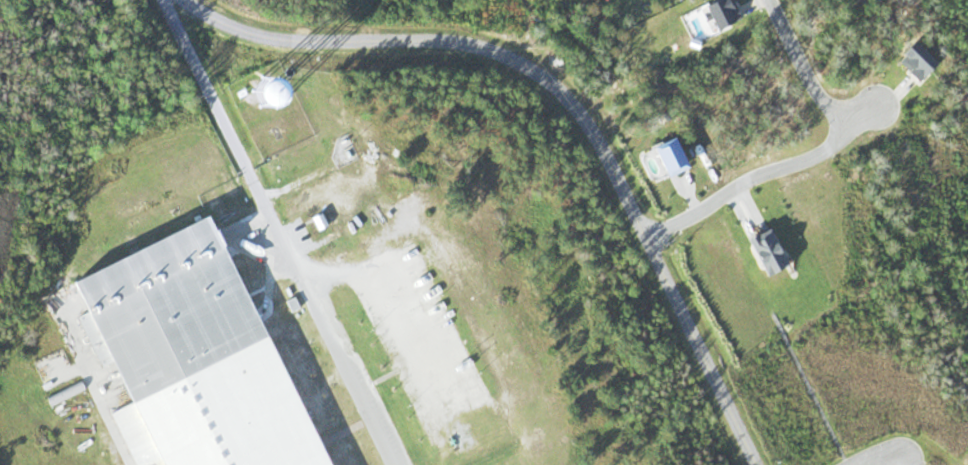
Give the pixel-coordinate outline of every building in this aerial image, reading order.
[(678,166),(665,137),(643,147),(657,176),(678,166)] [(201,212),(329,464),(153,464),(59,280),(201,212)]
